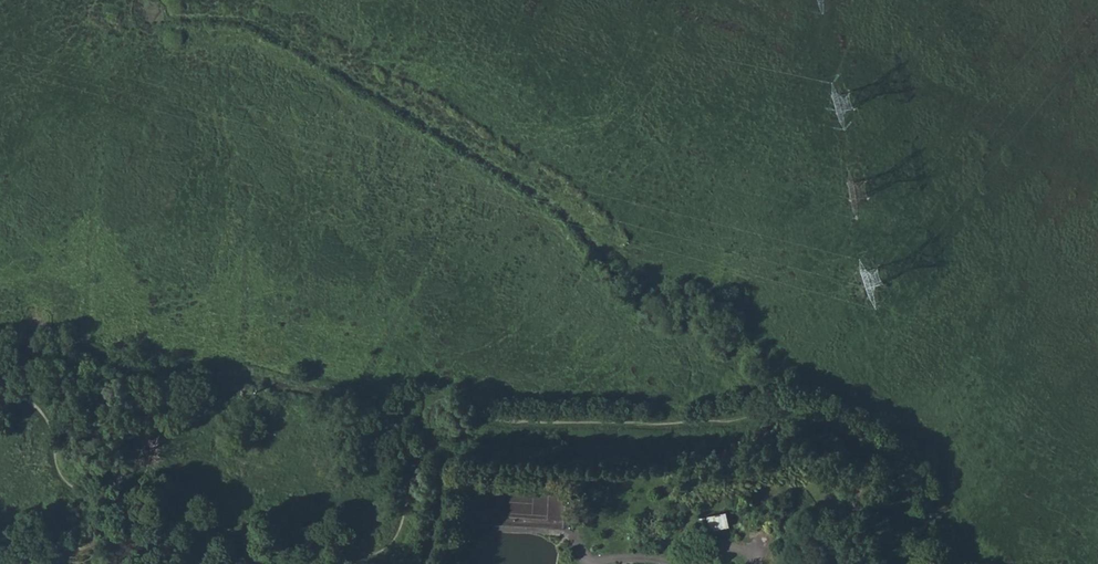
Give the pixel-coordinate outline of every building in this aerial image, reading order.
[(726,512),(701,516),(704,532),(730,528),(726,512)]
